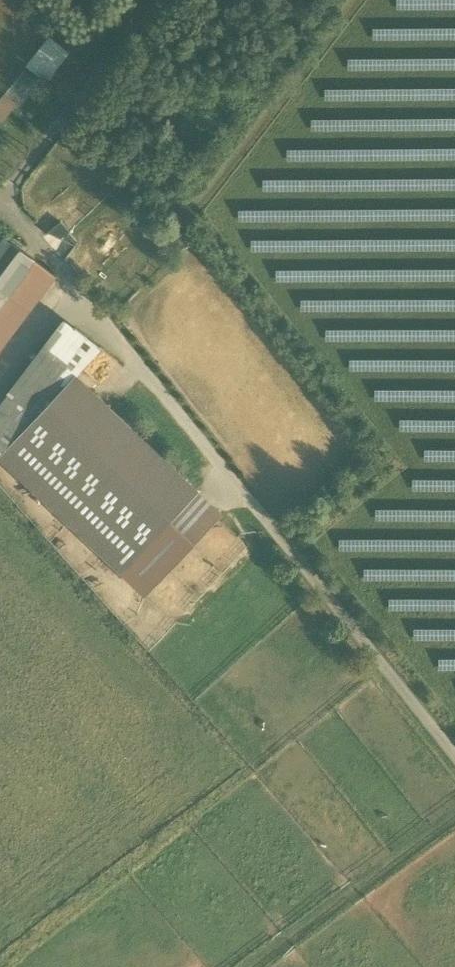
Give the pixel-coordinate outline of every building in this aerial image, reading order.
[(51,33),(26,61),(46,78),(71,50),(51,33)] [(1,119),(14,102),(4,94),(0,99),(0,118),(1,119)] [(34,258),(5,236),(0,243),(0,302),(34,258)] [(53,273),(34,258),(0,302),(0,344),(53,273)] [(6,392),(8,393),(18,400),(74,326),(64,318),(6,392)] [(18,400),(8,393),(0,404),(0,459),(120,572),(197,490),(75,374),(101,347),(74,326),(18,400)] [(222,513),(197,490),(120,572),(145,594),(222,513)]
